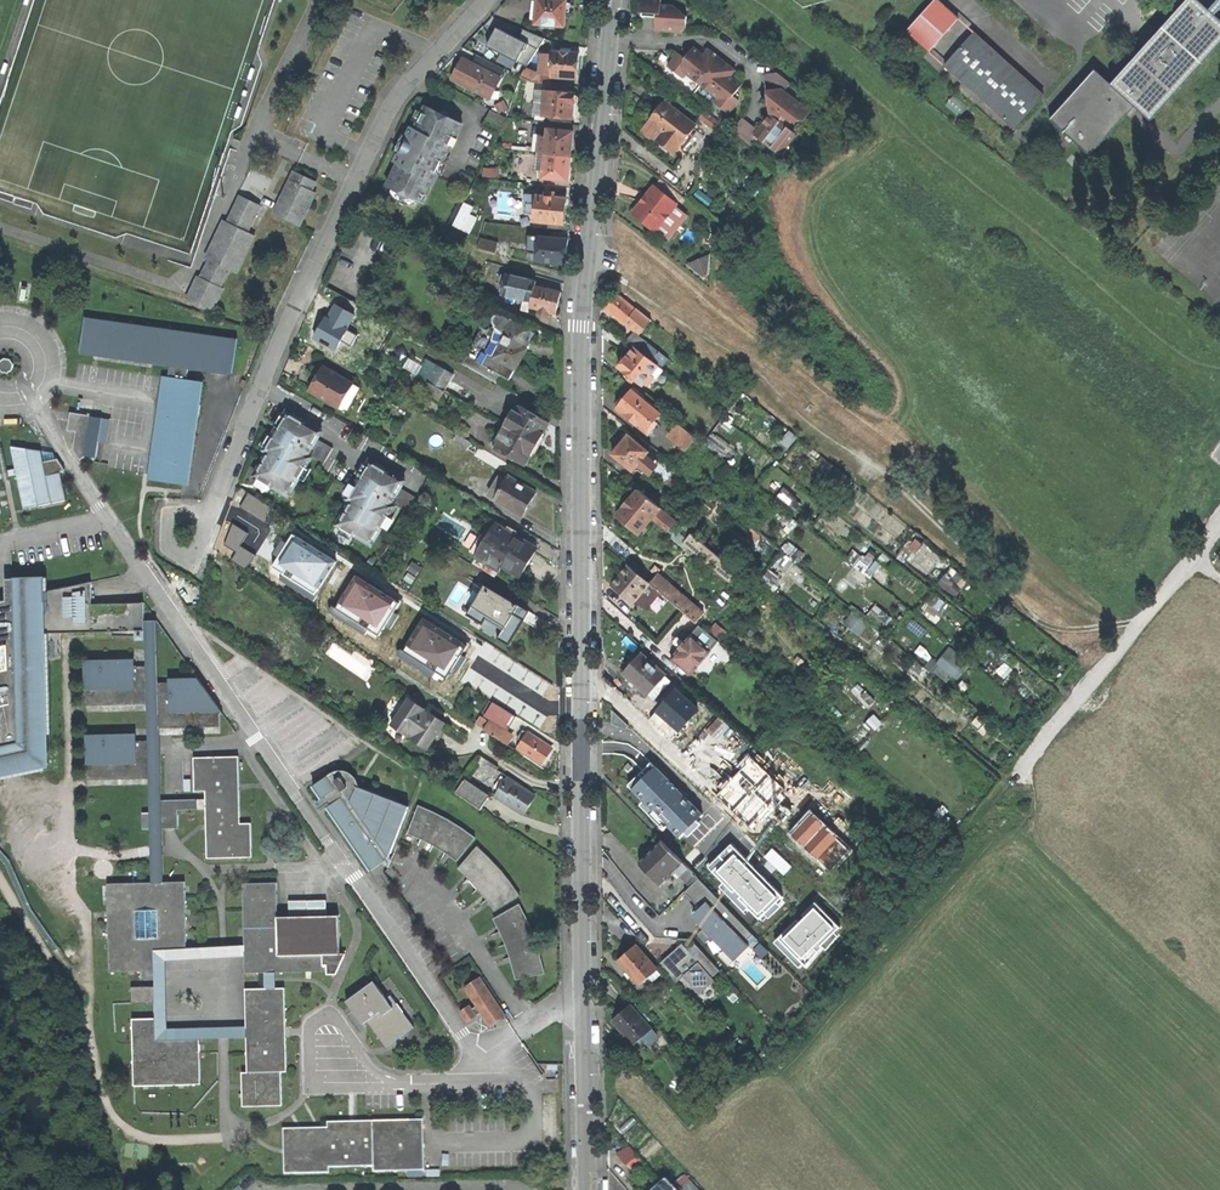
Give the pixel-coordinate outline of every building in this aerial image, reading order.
[(562,26),(564,12),(567,12),(568,7),(568,3),(564,3),(564,0),(535,0),(531,0),(530,0),(529,18),(534,19),(533,24),(562,26)] [(687,27),(688,17),(677,8),(662,6),(662,0),(643,0),(642,12),(658,14),(657,23),(656,31),(679,33),(687,27)] [(1135,107),(1152,122),(1219,45),(1219,20),(1198,0),(1188,0),(1111,85),(1135,107)] [(930,52),(959,20),(938,1),(909,33),(930,52)] [(543,35),(524,29),(521,36),(496,27),(488,48),(532,64),(543,35)] [(1044,97),(975,34),(946,66),(1015,129),(1044,97)] [(684,79),(687,74),(719,99),(716,103),(730,115),(741,101),(734,97),(743,85),(731,77),(736,70),(710,50),(705,57),(695,49),(687,60),(679,54),(669,68),(684,79)] [(551,50),(548,76),(574,78),(575,65),(576,52),(551,50)] [(478,54),(475,60),(502,74),(505,68),(478,54)] [(488,97),(498,77),(461,58),(456,68),(450,78),(488,97)] [(536,82),(538,73),(532,72),(523,68),(518,77),(527,82),(536,82)] [(1090,157),(1135,107),(1111,85),(1095,71),(1051,121),(1090,157)] [(789,145),(798,135),(781,121),(785,116),(794,123),(807,120),(812,113),(786,93),(792,85),(779,74),(766,74),(772,116),(761,131),(743,118),(732,133),(754,149),(760,139),(777,152),(785,142),(789,145)] [(529,113),(570,118),(571,111),(572,103),(575,103),(577,100),(577,96),(576,94),(574,93),(574,92),(532,88),(529,113)] [(675,153),(697,126),(666,102),(658,113),(651,121),(664,131),(670,136),(664,144),(675,153)] [(419,204),(458,124),(422,106),(412,128),(407,126),(402,137),(409,140),(406,147),(399,143),(390,162),(394,164),(383,186),(419,204)] [(493,133),(501,116),(487,109),(479,125),(493,133)] [(706,112),(700,119),(717,133),(723,126),(706,112)] [(545,127),(543,153),(568,156),(570,139),(571,130),(545,127)] [(658,140),(664,144),(670,136),(664,131),(658,140)] [(400,140),(399,143),(406,147),(409,140),(402,137),(400,140)] [(781,156),(789,145),(785,142),(777,152),(781,156)] [(540,178),(565,180),(567,167),(568,156),(543,153),(540,178)] [(272,213),(298,225),(305,210),(314,193),(310,191),(313,182),(292,172),(272,213)] [(661,179),(656,186),(681,207),(686,200),(661,179)] [(643,201),(633,213),(658,234),(661,230),(679,209),(681,207),(656,186),(643,201)] [(524,212),(532,213),(531,220),(560,223),(562,209),(563,197),(552,196),(553,191),(542,190),(541,195),(534,194),(533,199),(525,198),(524,212)] [(245,233),(259,206),(238,196),(225,222),(222,221),(221,222),(223,223),(206,256),(205,255),(204,258),(208,260),(198,279),(196,278),(185,299),(210,312),(221,290),(218,288),(228,269),(234,273),(253,237),(245,233)] [(466,232),(474,217),(466,213),(469,207),(461,203),(450,225),(466,232)] [(688,217),(679,209),(661,230),(670,238),(688,217)] [(532,259),(562,262),(564,249),(565,238),(525,234),(524,251),(533,252),(532,259)] [(492,252),(495,242),(478,237),(475,248),(492,252)] [(543,314),(544,309),(553,311),(556,298),(558,290),(532,284),(533,280),(503,274),(499,293),(520,298),(518,309),(522,310),(527,311),(528,306),(536,308),(535,313),(543,314)] [(491,300),(495,293),(481,285),(478,293),(491,300)] [(640,331),(650,318),(636,307),(635,309),(615,293),(611,299),(606,304),(607,307),(625,322),(627,321),(640,331)] [(461,363),(502,386),(516,359),(522,348),(524,348),(532,331),(530,329),(516,322),(515,322),(506,316),(501,312),(498,313),(495,312),(490,315),(489,320),(492,323),(491,326),(488,329),(485,330),(480,328),(461,363)] [(150,473),(182,477),(190,427),(197,382),(185,381),(187,367),(231,374),(235,338),(83,317),(79,352),(168,365),(167,378),(164,378),(150,473)] [(628,340),(636,347),(661,367),(667,360),(634,333),(628,340)] [(657,379),(665,370),(661,367),(636,347),(632,351),(627,356),(624,356),(619,361),(619,367),(630,375),(628,379),(632,383),(635,380),(643,386),(645,384),(647,385),(654,377),(657,379)] [(10,358),(8,357),(5,357),(3,358),(1,359),(0,360),(0,369),(1,370),(3,371),(5,372),(8,372),(10,371),(12,370),(13,367),(13,365),(13,362),(12,360),(10,358)] [(466,404),(471,394),(446,380),(451,372),(435,362),(425,380),(426,381),(441,389),(466,404)] [(308,392),(343,412),(357,388),(322,367),(314,381),(308,392)] [(435,400),(441,389),(426,381),(420,391),(435,400)] [(618,409),(649,435),(658,424),(655,421),(663,411),(635,388),(629,395),(626,399),(621,399),(617,404),(618,408),(618,409)] [(510,408),(501,423),(535,443),(539,435),(541,432),(540,431),(545,421),(517,404),(513,410),(510,408)] [(312,459),(308,456),(323,434),(289,411),(275,432),(264,448),(268,451),(253,473),(287,496),(312,459)] [(85,455),(96,457),(102,417),(70,412),(67,429),(75,431),(73,448),(80,458),(85,455)] [(524,458),(527,454),(528,454),(535,443),(501,423),(492,439),(495,441),(492,447),(521,464),(524,458)] [(678,423),(669,435),(687,450),(697,439),(678,423)] [(464,448),(468,440),(455,432),(450,440),(464,448)] [(653,460),(646,455),(650,452),(647,449),(650,446),(642,439),(639,443),(629,435),(620,446),(614,454),(633,470),(636,467),(643,472),(653,460)] [(60,473),(64,469),(57,457),(43,461),(41,450),(11,446),(25,508),(65,499),(60,473)] [(393,505),(390,504),(403,479),(368,459),(357,479),(345,499),(349,501),(335,524),(371,544),(393,505)] [(492,497),(519,513),(527,501),(533,490),(505,474),(502,479),(497,475),(487,492),(493,496),(492,497)] [(638,532),(660,506),(637,488),(616,513),(626,522),(638,532)] [(500,563),(517,573),(524,560),(534,545),(492,521),(479,543),(473,540),(468,548),(474,552),(472,554),(496,569),(500,563)] [(284,576),(322,598),(340,570),(345,563),(324,551),(290,529),(265,570),(281,580),(284,576)] [(691,532),(683,541),(730,580),(738,570),(691,532)] [(631,602),(649,581),(628,563),(618,574),(610,583),(631,602)] [(949,569),(939,582),(956,596),(967,583),(949,569)] [(349,618),(388,639),(405,612),(410,604),(390,592),(356,571),(330,612),(347,622),(349,618)] [(656,572),(649,581),(695,621),(703,612),(656,572)] [(246,1083),(246,1093),(240,1093),(240,1104),(280,1103),(279,1071),(285,1071),(284,1036),(278,1036),(278,1031),(278,1026),(284,1026),(283,986),(243,987),(244,1021),(250,1021),(250,1027),(164,1028),(162,958),(242,956),(243,972),(321,970),(321,964),(324,964),(324,974),(334,974),(338,965),(344,953),(338,953),(337,914),(275,915),(274,881),(241,882),(242,945),(188,948),(185,883),(163,882),(158,828),(175,827),(175,808),(202,807),(204,857),(250,856),(249,822),(238,822),(235,755),(190,756),(191,790),(202,790),(202,797),(157,800),(156,727),(218,725),(218,711),(202,687),(180,687),(180,681),(154,682),(153,620),(143,620),(142,602),(91,603),(90,581),(41,592),(41,577),(5,579),(6,600),(0,601),(0,771),(45,761),(41,633),(134,630),(134,639),(143,638),(144,666),(102,667),(102,664),(82,664),(83,705),(145,703),(146,740),(104,741),(104,738),(84,738),(85,779),(147,778),(148,812),(141,812),(141,828),(148,828),(152,883),(108,884),(110,973),(155,972),(156,1018),(133,1018),(135,1086),(201,1084),(200,1038),(245,1037),(245,1071),(239,1071),(240,1084),(246,1083)] [(482,583),(464,612),(480,622),(486,614),(501,623),(493,636),(504,642),(517,623),(526,609),(482,583)] [(877,620),(882,610),(874,606),(869,616),(877,620)] [(408,653),(446,675),(464,648),(469,640),(448,628),(415,607),(389,647),(405,657),(408,653)] [(854,610),(844,622),(860,635),(870,623),(854,610)] [(701,627),(694,635),(713,651),(720,643),(701,627)] [(684,647),(674,658),(693,674),(713,651),(694,635),(684,647)] [(933,669),(950,684),(967,663),(950,649),(933,669)] [(653,700),(671,679),(640,652),(630,663),(622,672),(653,700)] [(698,713),(707,704),(684,683),(675,692),(698,713)] [(436,729),(442,720),(407,696),(389,723),(424,747),(436,729)] [(505,743),(511,733),(504,728),(513,715),(490,700),(481,713),(489,718),(487,720),(479,715),(474,722),(505,743)] [(752,745),(707,704),(698,713),(696,716),(740,758),(752,745)] [(854,733),(865,743),(884,724),(874,713),(854,733)] [(515,746),(539,761),(544,753),(548,747),(525,731),(515,746)] [(386,858),(405,806),(354,788),(355,785),(353,778),(349,772),(344,769),(336,768),(330,770),(309,785),(318,798),(321,796),(326,804),(324,806),(368,869),(381,861),(386,858)] [(660,792),(662,790),(643,770),(640,772),(636,771),(632,774),(633,779),(628,784),(621,791),(641,811),(654,798),(660,804),(666,798),(660,792)] [(724,776),(710,793),(742,821),(756,804),(724,776)] [(505,777),(494,794),(520,811),(525,803),(531,794),(505,777)] [(477,807),(486,794),(462,778),(453,791),(477,807)] [(455,859),(471,835),(464,829),(449,819),(434,811),(415,804),(405,831),(421,838),(438,848),(455,859)] [(656,826),(667,837),(680,824),(687,817),(676,806),(656,826)] [(724,867),(680,824),(667,837),(663,841),(684,862),(706,885),(724,867)] [(661,885),(673,872),(684,862),(663,841),(650,854),(640,864),(661,885)] [(492,909),(516,893),(508,880),(500,868),(489,857),(475,844),(455,867),(464,875),(473,885),(483,896),(492,909)] [(710,889),(706,885),(684,862),(673,872),(689,888),(657,918),(668,930),(687,911),(708,890),(710,889)] [(722,905),(708,890),(687,911),(701,926),(722,905)] [(528,973),(541,968),(537,950),(532,935),(526,919),(515,901),(491,917),(497,930),(502,941),(508,955),(512,970),(520,972),(527,970),(528,973)] [(691,997),(722,976),(694,935),(663,957),(691,997)] [(654,978),(662,971),(636,943),(626,952),(619,959),(640,983),(650,974),(654,978)] [(458,1008),(466,1020),(480,1011),(483,1009),(488,1017),(492,1014),(495,1019),(504,1014),(478,973),(462,984),(470,996),(472,995),(477,1002),(471,1006),(468,1002),(458,1008)] [(384,1046),(412,1026),(389,995),(384,998),(372,980),(344,1000),(360,1023),(365,1019),(384,1046)] [(648,1041),(657,1034),(631,1004),(621,1013),(613,1020),(634,1044),(643,1036),(648,1041)] [(489,1024),(495,1019),(492,1014),(488,1017),(483,1009),(480,1011),(485,1018),(489,1024)] [(327,1172),(327,1166),(371,1165),(371,1171),(423,1169),(421,1119),(325,1122),(325,1127),(281,1128),(281,1145),(288,1145),(288,1156),(282,1156),(283,1173),(327,1172)] [(629,1144),(617,1154),(633,1172),(645,1162),(629,1144)] [(682,1189),(700,1189),(686,1173),(675,1182),(682,1189)]
